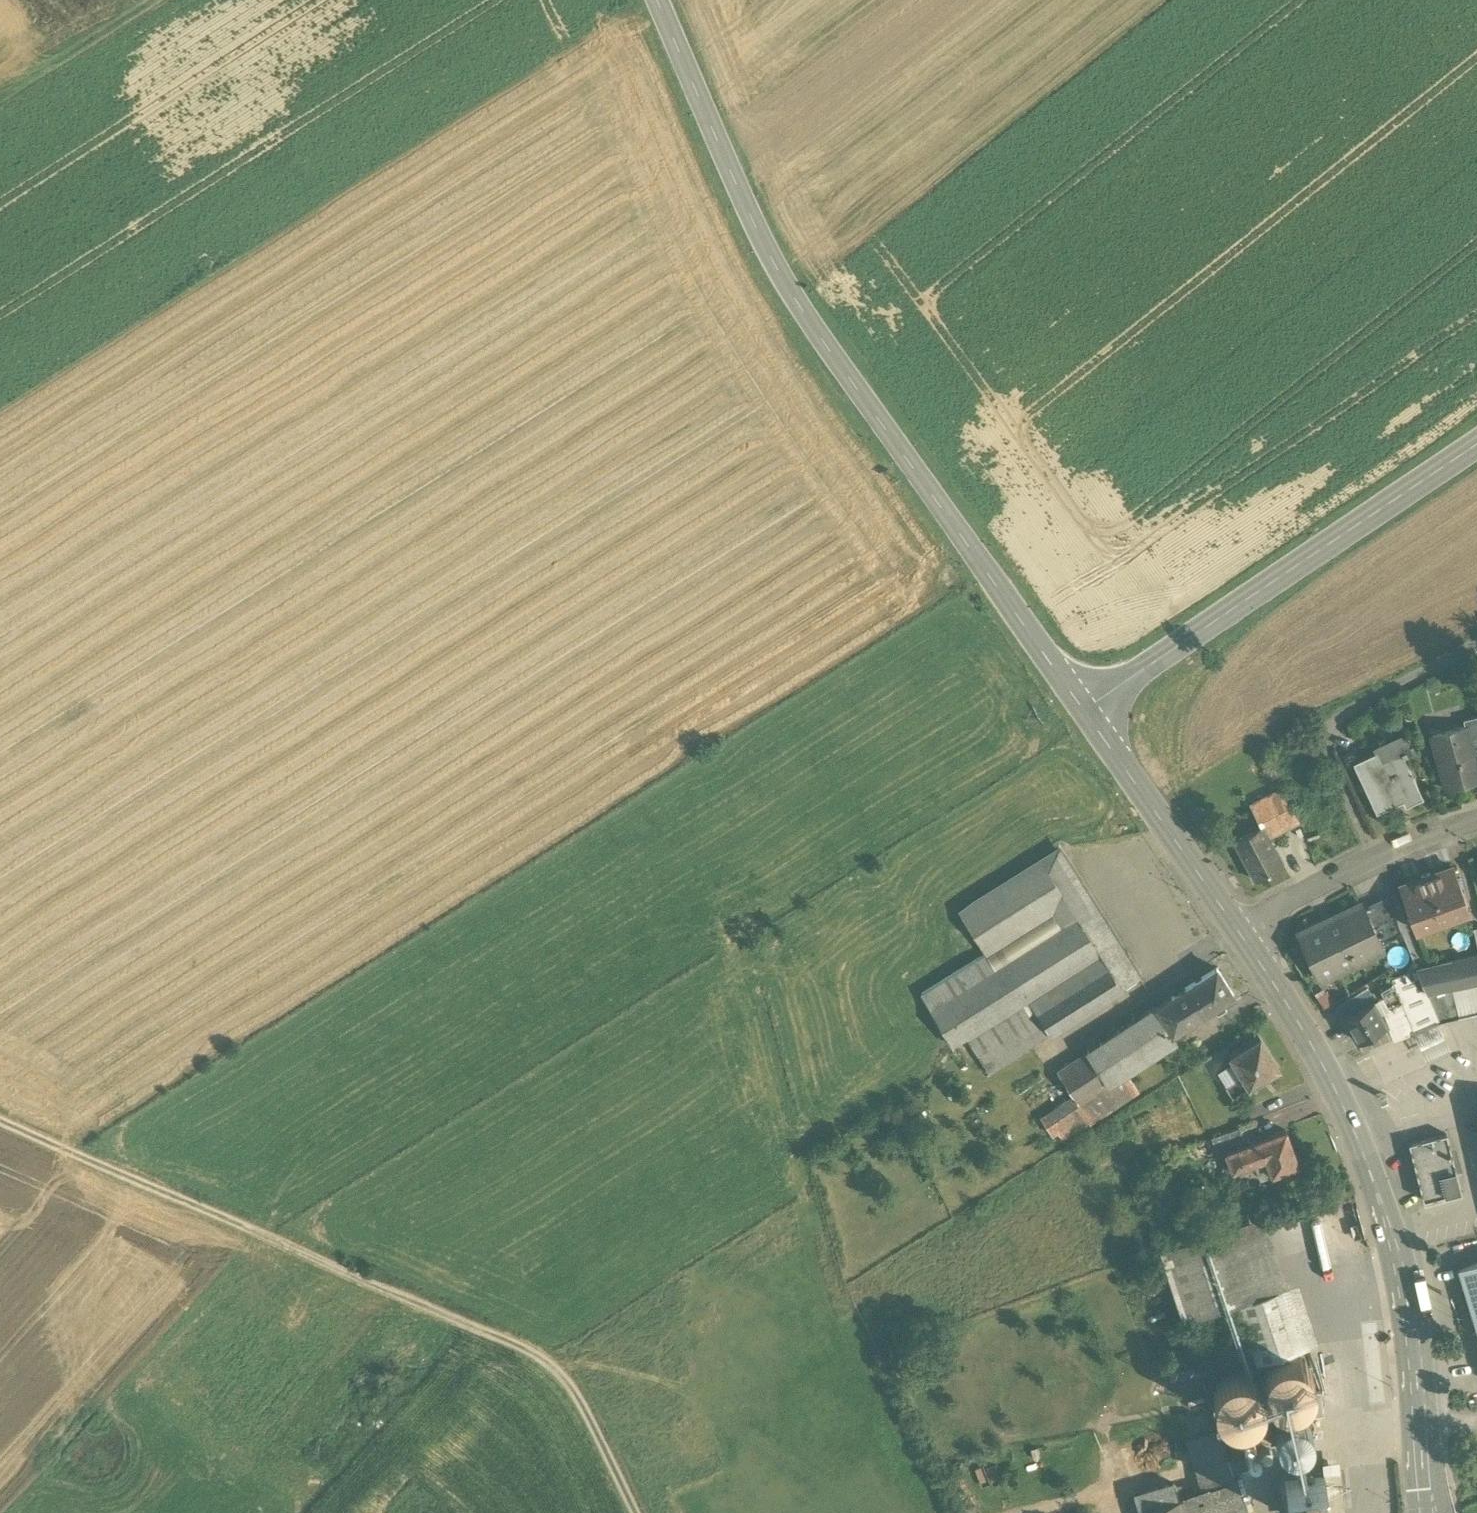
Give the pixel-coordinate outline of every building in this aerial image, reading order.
[(1465,720),(1466,726),(1468,726),(1474,749),(1476,748),(1476,716),(1465,720)] [(1433,735),(1447,789),(1476,781),(1476,761),(1474,749),(1468,726),(1466,726),(1433,735)] [(1377,751),(1354,762),(1377,812),(1403,800),(1406,805),(1423,797),(1402,752),(1382,762),(1377,751)] [(1280,790),(1250,806),(1261,828),(1263,827),(1269,837),(1292,824),(1289,819),(1294,816),(1280,790)] [(1261,828),(1234,842),(1255,880),(1283,865),(1269,837),(1263,827),(1261,828)] [(1140,979),(1059,849),(958,912),(983,953),(920,993),(953,1046),(966,1038),(988,1073),(1140,979)] [(1453,867),(1399,887),(1412,924),(1467,904),(1453,867)] [(1387,898),(1363,909),(1379,943),(1402,932),(1387,898)] [(1360,901),(1297,931),(1320,981),(1383,951),(1379,943),(1363,909),(1360,901)] [(1416,967),(1417,968),(1426,991),(1476,980),(1476,951),(1416,967)] [(1216,967),(1150,1010),(1168,1037),(1214,1007),(1217,1013),(1226,1007),(1222,1002),(1233,994),(1216,967)] [(1426,991),(1417,968),(1391,977),(1396,988),(1402,998),(1401,999),(1414,1032),(1437,1021),(1438,1021),(1426,991)] [(1426,991),(1438,1021),(1476,1010),(1476,980),(1426,991)] [(1396,988),(1373,1001),(1379,1011),(1401,999),(1402,998),(1396,988)] [(1373,1001),(1343,1019),(1357,1042),(1372,1033),(1373,1036),(1388,1027),(1379,1011),(1373,1001)] [(1150,1010),(1087,1051),(1109,1084),(1127,1073),(1172,1043),(1168,1037),(1150,1010)] [(1437,1021),(1414,1032),(1426,1057),(1449,1047),(1437,1021)] [(1261,1036),(1232,1055),(1244,1073),(1251,1084),(1280,1065),(1261,1036)] [(1060,1142),(1138,1091),(1127,1073),(1109,1084),(1087,1051),(1058,1070),(1075,1097),(1044,1118),(1060,1142)] [(1244,1073),(1227,1084),(1234,1095),(1251,1084),(1244,1073)] [(1227,1151),(1244,1144),(1237,1128),(1213,1137),(1219,1154),(1227,1151)] [(1284,1128),(1244,1144),(1251,1161),(1254,1160),(1259,1172),(1270,1167),(1272,1172),(1298,1162),(1284,1128)] [(1445,1134),(1408,1144),(1422,1200),(1459,1191),(1445,1134)] [(1244,1144),(1227,1151),(1234,1168),(1251,1161),(1244,1144)] [(1248,1219),(1159,1248),(1183,1319),(1236,1302),(1272,1290),(1248,1219)] [(1457,1268),(1476,1333),(1476,1261),(1457,1268)] [(1272,1290),(1236,1302),(1256,1361),(1306,1345),(1287,1286),(1272,1290)] [(1311,1389),(1313,1380),(1311,1370),(1306,1362),(1298,1357),(1288,1355),(1278,1357),(1270,1363),(1265,1371),(1263,1380),(1265,1390),(1271,1398),(1279,1403),(1289,1405),(1298,1403),(1306,1397),(1311,1389)] [(1165,1368),(1167,1388),(1198,1384),(1195,1365),(1165,1368)] [(1261,1405),(1263,1395),(1261,1386),(1256,1378),(1247,1372),(1238,1371),(1228,1373),(1220,1378),(1215,1386),(1213,1396),(1215,1406),(1220,1414),(1229,1419),(1238,1421),(1248,1419),(1256,1413),(1261,1405)] [(1310,1436),(1311,1429),(1310,1423),(1306,1417),(1300,1413),(1293,1412),(1286,1413),(1280,1417),(1277,1423),(1275,1430),(1277,1437),(1281,1442),(1287,1446),(1294,1448),(1300,1446),(1306,1442),(1310,1436)] [(1220,1430),(1188,1441),(1192,1452),(1223,1441),(1220,1430)] [(1252,1430),(1241,1435),(1245,1446),(1256,1442),(1252,1430)] [(1269,1439),(1258,1444),(1262,1455),(1273,1451),(1269,1439)] [(1223,1441),(1192,1452),(1204,1490),(1236,1480),(1232,1471),(1227,1458),(1223,1441)] [(1257,1443),(1245,1447),(1249,1459),(1261,1455),(1257,1443)] [(1244,1452),(1227,1458),(1232,1471),(1249,1466),(1244,1452)] [(1283,1475),(1287,1512),(1315,1512),(1329,1512),(1324,1471),(1283,1475)] [(1181,1498),(1186,1512),(1246,1512),(1236,1480),(1204,1490),(1181,1498)] [(1173,1483),(1135,1495),(1139,1511),(1181,1498),(1178,1488),(1173,1483)] [(1139,1511),(1140,1512),(1186,1512),(1181,1498),(1139,1511)]
